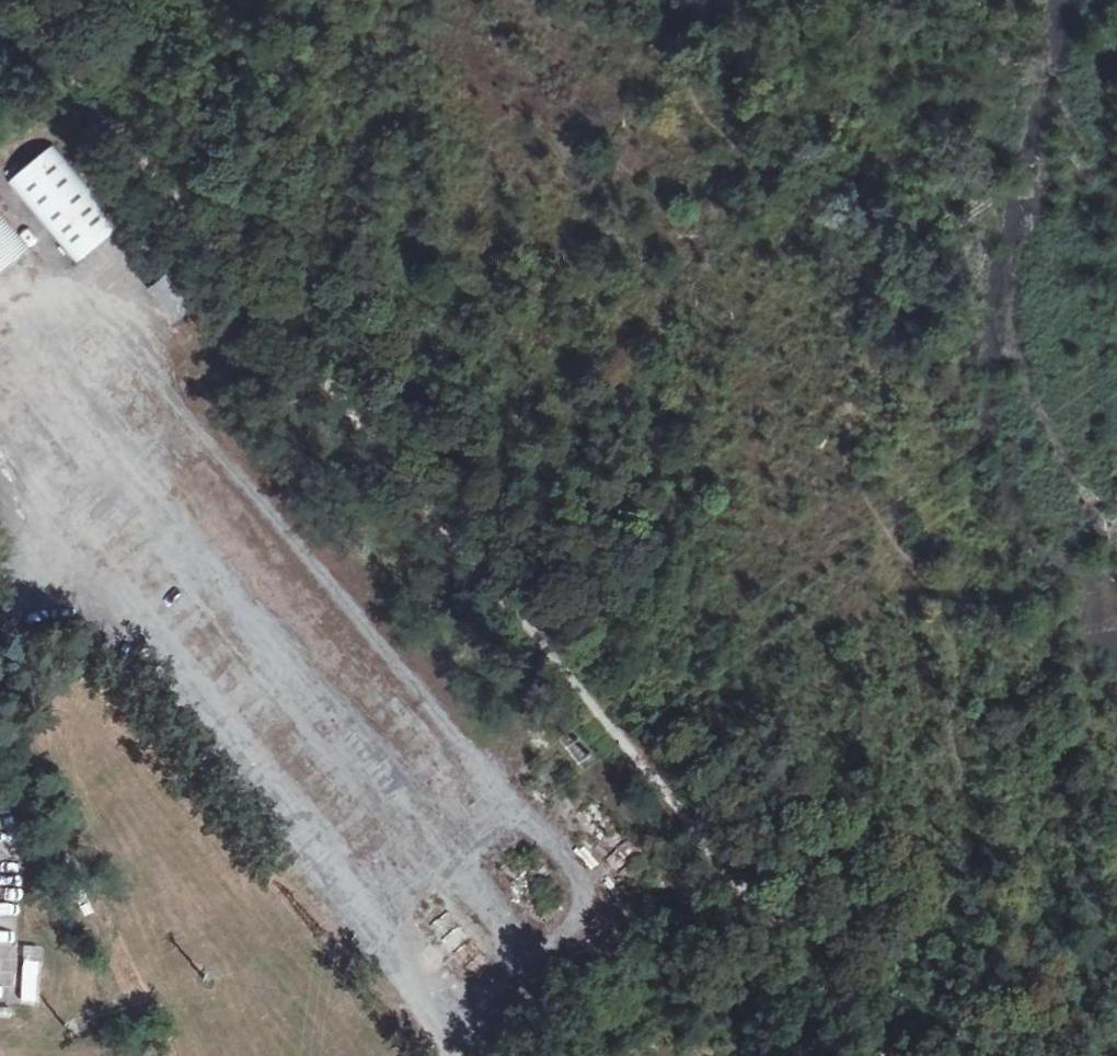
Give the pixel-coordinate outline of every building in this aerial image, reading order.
[(80,253),(119,222),(58,147),(19,179),(80,253)] [(31,248),(0,209),(0,273),(31,248)] [(173,314),(195,297),(173,268),(150,286),(173,314)] [(622,868),(639,850),(628,839),(611,856),(622,868)] [(39,1003),(40,946),(21,946),(21,1003),(39,1003)]
